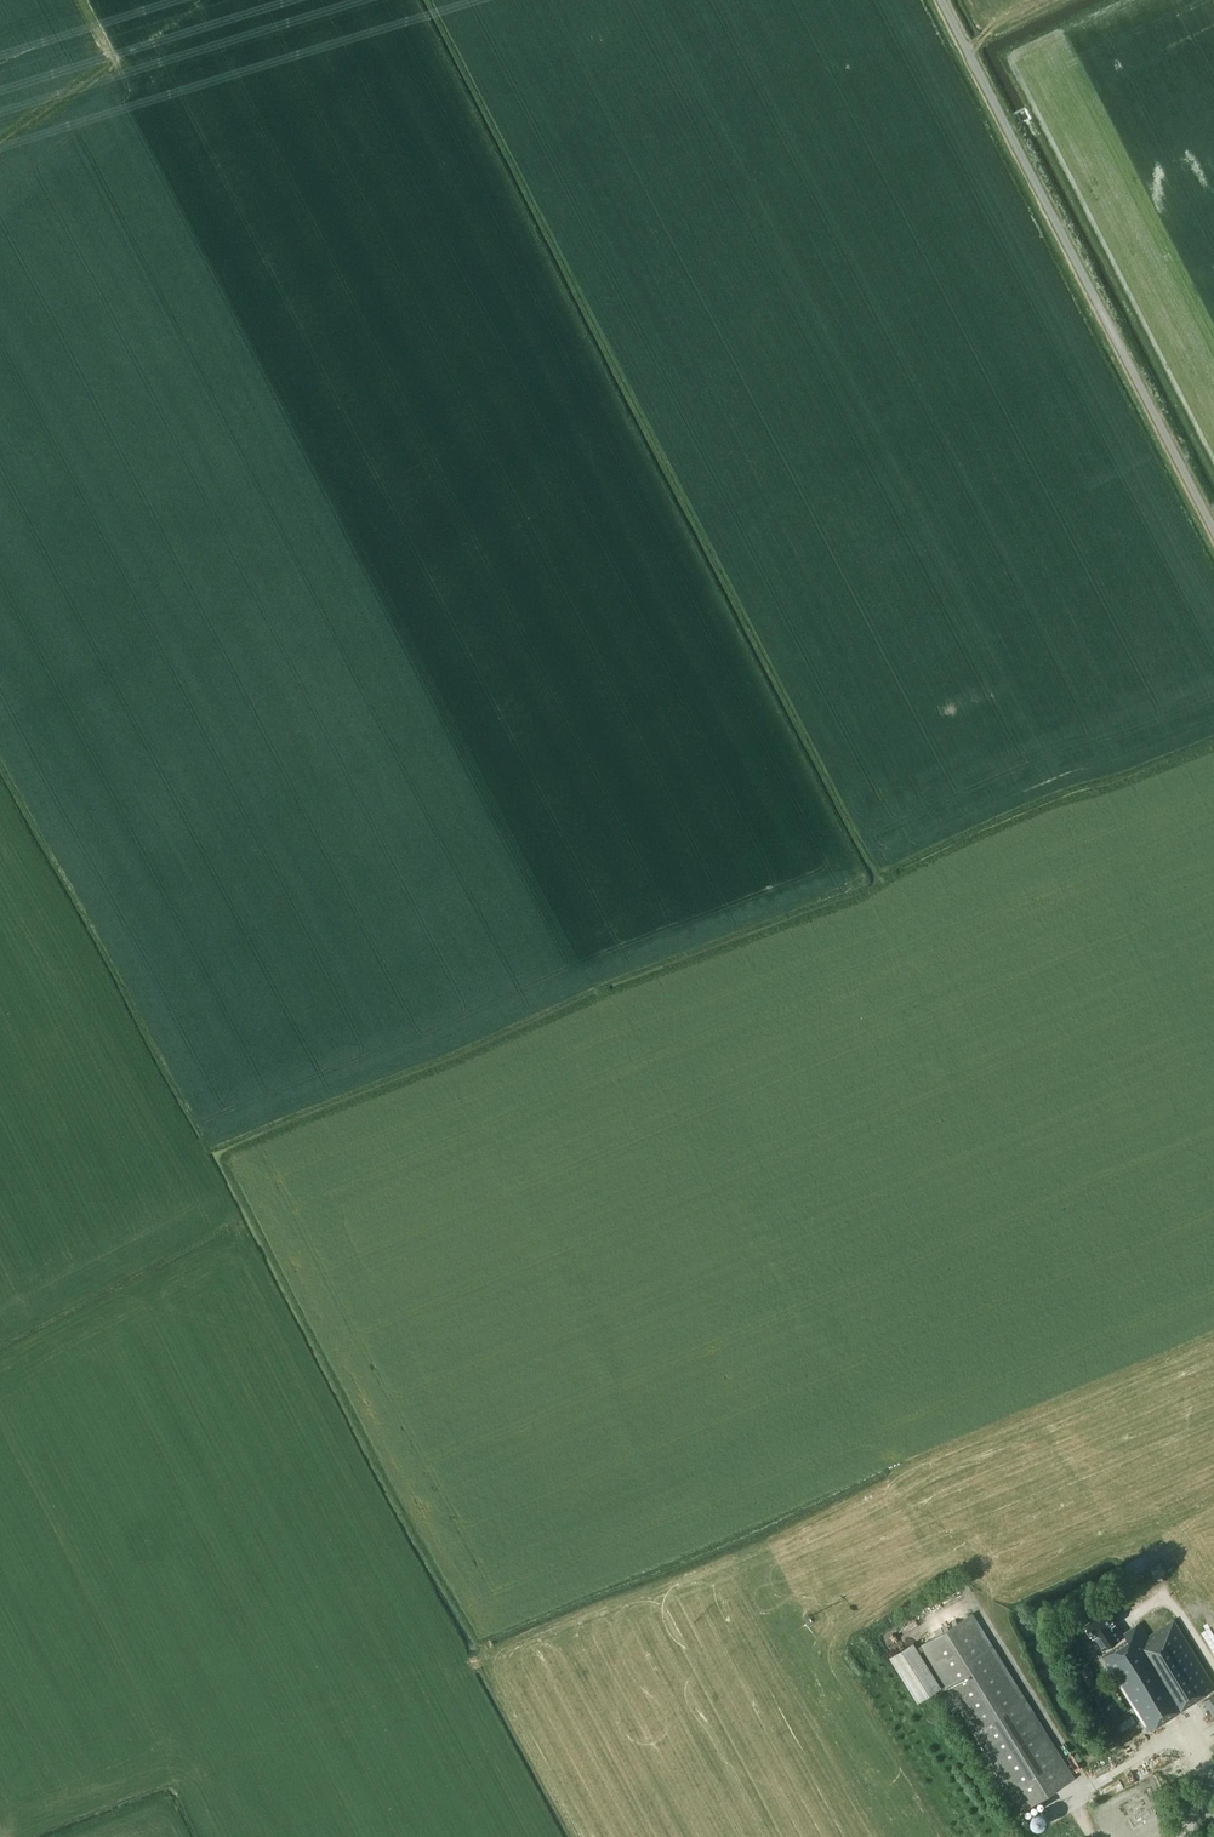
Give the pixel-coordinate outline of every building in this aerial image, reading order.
[(1103,1650),(1124,1637),(1115,1623),(1115,1622),(1107,1609),(1085,1623),(1093,1637),(1094,1636),(1103,1650)] [(922,1644),(1024,1809),(1074,1778),(972,1613),(922,1644)] [(1102,1657),(1109,1667),(1148,1730),(1213,1689),(1213,1684),(1174,1619),(1148,1636),(1140,1622),(1129,1630),(1133,1636),(1129,1639),(1125,1642),(1102,1657)] [(940,1686),(914,1642),(892,1656),(918,1699),(940,1686)] [(1213,1714),(1213,1694),(1205,1700),(1213,1714)] [(1038,1828),(1039,1828),(1040,1828),(1041,1828),(1042,1827),(1044,1827),(1045,1826),(1045,1825),(1046,1824),(1047,1823),(1047,1822),(1047,1820),(1047,1819),(1047,1818),(1047,1817),(1046,1816),(1045,1815),(1045,1814),(1044,1813),(1043,1812),(1041,1812),(1040,1812),(1039,1812),(1038,1812),(1037,1812),(1035,1813),(1034,1813),(1033,1814),(1033,1815),(1032,1816),(1032,1817),(1031,1818),(1031,1820),(1031,1821),(1032,1822),(1032,1823),(1033,1824),(1033,1825),(1034,1826),(1035,1827),(1036,1827),(1038,1828)]
